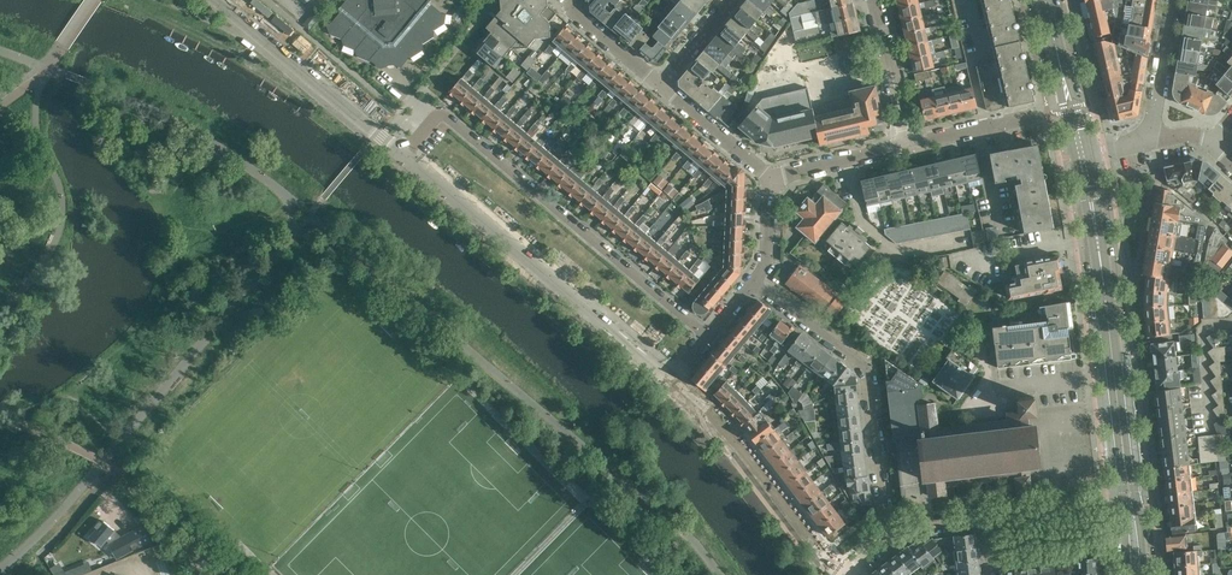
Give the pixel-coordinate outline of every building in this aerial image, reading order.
[(341,7),(344,9),(329,26),(330,31),(332,33),(336,32),(342,38),(343,42),(345,44),(350,44),(356,49),(356,53),(359,55),(363,55),(370,60),(371,59),(381,67),(387,60),(394,60),(401,65),(409,55),(411,57),(416,50),(420,49),(423,47),(422,43),(427,37),(432,36),(434,34),(433,29),(439,23),(443,23),(445,20),(444,16),(427,1),(428,0),(347,0),(341,7)] [(491,32),(510,48),(511,48),(527,47),(535,38),(550,37),(549,21),(556,13),(548,6),(547,0),(500,0),(501,9),(493,19),(486,28),(491,32)] [(596,0),(591,5),(591,11),(604,22),(611,14),(605,8),(605,6),(609,0),(596,0)] [(673,8),(688,22),(696,13),(681,0),(672,0),(677,4),(673,8)] [(696,13),(703,4),(698,0),(681,0),(696,13)] [(741,7),(757,20),(761,15),(762,17),(766,13),(764,11),(751,0),(747,0),(741,7)] [(764,11),(766,13),(769,16),(772,11),(767,7),(771,3),(768,0),(751,0),(764,11)] [(817,11),(825,10),(823,0),(810,0),(803,2),(800,2),(797,3),(794,7),(789,13),(790,17),(817,11)] [(825,10),(830,8),(854,3),(853,0),(823,0),(825,10)] [(934,4),(933,0),(932,0),(923,2),(919,3),(899,8),(900,13),(899,15),(900,19),(902,20),(922,16),(922,15),(920,8),(924,7),(924,6),(934,4)] [(988,18),(988,19),(1013,13),(1011,1),(1012,1),(1012,0),(984,0),(988,18)] [(1110,9),(1114,8),(1118,6),(1118,5),(1123,4),(1122,0),(1086,0),(1085,0),(1086,1),(1079,2),(1083,19),(1089,18),(1094,36),(1110,32),(1108,20),(1113,19),(1110,9)] [(1132,1),(1125,0),(1124,6),(1123,11),(1154,16),(1156,5),(1132,1)] [(1186,12),(1186,13),(1205,16),(1207,9),(1214,10),(1215,6),(1207,4),(1188,1),(1186,12)] [(789,13),(794,7),(788,2),(785,6),(783,8),(789,13)] [(854,3),(830,8),(825,10),(826,15),(832,13),(834,23),(857,17),(854,3)] [(458,20),(461,18),(468,9),(462,4),(452,15),(458,20)] [(636,5),(634,8),(640,14),(644,10),(646,8),(646,4),(636,5)] [(611,14),(604,22),(612,29),(624,15),(620,11),(622,9),(622,6),(617,6),(618,8),(616,8),(611,14)] [(657,9),(666,17),(681,30),(688,22),(673,8),(669,13),(663,9),(660,6),(659,6),(657,9)] [(741,7),(734,16),(756,34),(759,31),(753,25),(757,20),(741,7)] [(658,26),(659,27),(673,39),(681,30),(666,17),(657,9),(653,13),(656,16),(662,21),(658,26)] [(640,14),(639,15),(643,19),(648,13),(644,10),(640,14)] [(793,32),(821,26),(817,11),(790,17),(793,32)] [(1152,27),(1154,16),(1123,11),(1122,18),(1121,22),(1128,24),(1152,27)] [(319,17),(314,12),(309,17),(315,22),(319,17)] [(624,15),(612,29),(621,36),(636,18),(632,15),(630,17),(626,13),(624,15)] [(922,16),(902,20),(903,25),(902,27),(903,31),(905,32),(905,33),(925,28),(923,20),(933,18),(932,13),(922,15),(922,16)] [(988,19),(989,23),(995,46),(1020,40),(1018,31),(1020,29),(1020,27),(1019,24),(1016,24),(1013,13),(988,19)] [(1213,17),(1205,16),(1186,13),(1184,24),(1203,27),(1211,29),(1213,17)] [(734,16),(726,25),(742,38),(746,33),(748,34),(748,35),(755,41),(759,36),(756,34),(734,16)] [(636,18),(621,36),(630,43),(641,29),(646,24),(637,17),(636,18)] [(778,23),(782,26),(787,20),(783,17),(778,23)] [(857,17),(834,23),(836,30),(830,31),(831,37),(837,35),(860,30),(857,17)] [(772,24),(779,31),(782,27),(775,21),(772,24)] [(1152,27),(1128,24),(1121,22),(1120,27),(1119,33),(1150,39),(1152,27)] [(1184,24),(1182,36),(1201,40),(1209,41),(1211,29),(1203,27),(1184,24)] [(726,25),(720,33),(735,46),(740,51),(744,54),(747,51),(743,48),(744,47),(738,42),(742,38),(726,25)] [(557,35),(555,37),(552,41),(563,50),(573,37),(567,32),(569,30),(570,29),(567,27),(566,27),(565,26),(557,35)] [(824,39),(821,26),(793,32),(797,45),(824,39)] [(925,28),(905,33),(906,38),(905,40),(906,44),(908,45),(908,46),(928,41),(928,40),(926,32),(930,32),(930,31),(936,30),(935,26),(925,28)] [(653,37),(657,41),(666,48),(673,39),(659,27),(653,35),(653,37)] [(641,29),(630,43),(639,51),(646,43),(649,38),(649,36),(641,29)] [(1227,38),(1230,31),(1225,30),(1222,36),(1226,39),(1226,38),(1227,38)] [(491,32),(483,41),(502,58),(510,48),(491,32)] [(764,41),(769,46),(776,36),(771,32),(764,41)] [(735,46),(720,33),(712,42),(727,55),(732,59),(736,54),(737,55),(738,54),(741,57),(744,54),(740,51),(735,46)] [(1147,57),(1150,39),(1119,33),(1117,44),(1135,52),(1137,53),(1143,56),(1144,55),(1147,57)] [(576,34),(573,37),(563,50),(558,56),(562,59),(569,65),(584,46),(578,40),(579,38),(580,39),(580,38),(578,36),(577,35),(576,34)] [(949,37),(952,49),(959,47),(956,35),(949,37)] [(1182,36),(1180,48),(1199,51),(1204,52),(1205,53),(1206,47),(1200,46),(1201,40),(1182,36)] [(928,41),(908,46),(909,50),(908,52),(909,57),(911,58),(911,59),(931,54),(936,52),(934,44),(942,42),(941,38),(928,40),(928,41)] [(1020,40),(995,46),(998,61),(1002,78),(1027,72),(1025,61),(1027,59),(1027,57),(1026,55),(1023,54),(1020,40)] [(1095,44),(1094,44),(1096,56),(1098,56),(1100,62),(1135,53),(1135,52),(1114,44),(1114,43),(1104,40),(1096,42),(1095,42),(1095,44)] [(483,41),(475,51),(495,67),(502,58),(483,41)] [(646,43),(639,51),(651,61),(655,61),(666,48),(657,41),(653,46),(651,47),(646,43)] [(764,41),(759,47),(765,52),(769,46),(764,41)] [(712,42),(705,50),(720,63),(729,71),(732,68),(728,65),(732,59),(727,55),(712,42)] [(548,53),(554,47),(550,43),(544,50),(548,53)] [(586,43),(584,46),(569,65),(566,67),(570,70),(577,62),(584,68),(595,55),(588,49),(590,47),(590,48),(591,47),(588,45),(588,44),(587,44),(586,43)] [(1231,66),(1231,67),(1231,49),(1226,45),(1223,45),(1223,51),(1230,57),(1226,62),(1231,66)] [(959,48),(954,49),(956,59),(962,57),(959,48)] [(1178,60),(1197,63),(1202,64),(1204,52),(1199,51),(1180,48),(1178,60)] [(931,54),(911,59),(912,63),(911,65),(912,69),(914,70),(914,71),(930,67),(930,68),(934,67),(932,59),(949,55),(948,49),(936,52),(931,54)] [(705,50),(697,60),(711,71),(713,73),(717,68),(727,76),(730,72),(720,63),(705,50)] [(595,55),(584,68),(581,71),(585,74),(588,71),(594,76),(605,64),(599,58),(600,56),(601,56),(599,54),(598,53),(597,52),(595,55)] [(1131,73),(1129,81),(1142,83),(1147,57),(1144,55),(1143,56),(1137,53),(1135,52),(1135,53),(1131,73)] [(757,53),(752,60),(754,62),(757,64),(762,56),(757,53)] [(1100,62),(1099,62),(1104,80),(1131,73),(1135,53),(1100,62)] [(529,55),(525,60),(531,65),(535,60),(529,55)] [(471,66),(470,68),(474,71),(481,61),(478,58),(471,66)] [(525,60),(521,65),(526,70),(531,65),(525,60)] [(711,71),(697,60),(690,68),(702,79),(705,79),(711,71)] [(1178,60),(1176,72),(1189,74),(1195,76),(1197,69),(1207,70),(1208,65),(1197,63),(1178,60)] [(605,64),(594,76),(605,85),(616,72),(609,67),(611,65),(612,65),(609,63),(609,62),(608,62),(607,61),(605,64)] [(998,61),(976,66),(986,108),(987,110),(989,111),(991,111),(1009,107),(1002,78),(998,61)] [(1218,62),(1214,67),(1218,70),(1223,75),(1223,74),(1227,70),(1218,62)] [(746,71),(751,75),(753,70),(756,66),(751,63),(746,71)] [(951,65),(940,67),(942,75),(953,72),(951,65)] [(1223,74),(1231,81),(1231,67),(1231,66),(1227,70),(1223,74)] [(520,72),(514,67),(506,77),(512,82),(520,72)] [(537,80),(540,75),(531,67),(527,72),(537,80)] [(461,99),(472,86),(466,81),(474,71),(470,68),(465,73),(462,77),(454,86),(449,92),(450,94),(451,94),(453,96),(453,95),(455,93),(461,99)] [(489,68),(480,78),(484,81),(486,82),(494,72),(489,68)] [(551,72),(546,68),(538,79),(543,82),(551,72)] [(698,75),(690,68),(680,80),(680,86),(691,95),(703,82),(702,79),(698,75)] [(616,72),(605,85),(615,94),(626,82),(620,76),(622,74),(620,71),(619,71),(618,70),(616,72)] [(1215,83),(1215,84),(1220,88),(1230,97),(1231,95),(1231,81),(1223,74),(1223,75),(1218,70),(1214,74),(1219,79),(1215,83)] [(739,80),(745,85),(751,75),(746,71),(739,80)] [(928,71),(914,74),(916,81),(924,79),(925,79),(930,78),(928,71)] [(730,72),(727,76),(731,80),(735,75),(730,72)] [(1034,99),(1032,91),(1034,89),(1034,86),(1033,84),(1030,83),(1027,72),(1002,78),(1009,107),(1032,101),(1034,99)] [(1189,74),(1176,72),(1174,88),(1174,93),(1174,95),(1175,97),(1177,99),(1181,101),(1187,104),(1196,85),(1195,84),(1199,76),(1195,76),(1189,74)] [(1131,73),(1104,80),(1102,80),(1106,95),(1107,94),(1108,98),(1122,94),(1127,93),(1128,88),(1131,73)] [(499,77),(491,86),(495,90),(503,80),(499,77)] [(1196,85),(1187,104),(1186,105),(1199,110),(1207,90),(1211,80),(1208,77),(1203,88),(1196,85)] [(472,108),(482,95),(477,90),(484,81),(480,78),(473,87),(472,86),(461,99),(459,101),(460,102),(461,103),(464,105),(464,104),(466,102),(472,108)] [(532,81),(529,78),(523,83),(528,87),(532,81)] [(626,82),(615,94),(626,103),(637,90),(630,85),(632,83),(633,83),(630,81),(631,80),(630,80),(628,79),(626,82)] [(734,82),(726,90),(731,94),(741,83),(736,79),(734,82)] [(590,90),(596,84),(592,81),(587,87),(590,90)] [(1128,88),(1141,90),(1142,83),(1129,81),(1128,88)] [(703,82),(691,95),(700,103),(712,89),(705,83),(703,83),(703,82)] [(506,92),(511,86),(507,83),(502,89),(506,92)] [(712,89),(700,103),(709,110),(723,95),(726,90),(730,86),(726,83),(719,91),(714,87),(712,89)] [(541,92),(533,85),(529,90),(537,96),(541,92)] [(958,85),(945,88),(951,113),(953,114),(957,113),(958,111),(963,110),(959,90),(958,85)] [(483,117),(494,104),(487,99),(495,90),(491,86),(482,95),(472,108),(470,110),(471,111),(471,112),(472,112),(474,114),(475,114),(475,113),(476,111),(483,117)] [(814,117),(818,136),(820,144),(869,132),(867,125),(876,123),(874,115),(881,114),(875,86),(851,92),(854,107),(838,111),(836,110),(833,111),(832,111),(830,113),(814,117)] [(945,114),(951,113),(945,88),(945,87),(932,90),(933,96),(938,116),(940,117),(944,116),(945,114)] [(639,88),(637,90),(626,103),(637,112),(647,99),(641,94),(643,92),(644,92),(641,90),(641,89),(640,89),(639,88)] [(762,98),(757,104),(774,118),(813,109),(807,88),(762,98)] [(968,88),(959,90),(963,110),(964,110),(966,111),(969,110),(971,108),(977,107),(975,100),(972,88),(969,89),(968,88)] [(1115,120),(1137,115),(1141,90),(1128,88),(1127,93),(1126,95),(1123,96),(1122,94),(1108,98),(1109,102),(1107,102),(1110,112),(1113,112),(1113,116),(1110,116),(1111,121),(1113,120),(1113,121),(1115,120)] [(1207,90),(1199,110),(1205,112),(1210,113),(1213,113),(1214,113),(1216,112),(1221,108),(1230,97),(1220,88),(1215,93),(1207,90)] [(601,100),(607,93),(603,90),(598,96),(601,100)] [(723,95),(709,110),(718,118),(728,106),(732,102),(727,99),(731,94),(726,90),(723,95)] [(572,101),(564,93),(558,100),(566,107),(572,101)] [(504,113),(500,109),(507,100),(501,95),(494,104),(483,117),(481,120),(482,121),(483,122),(483,121),(485,123),(486,123),(486,122),(487,121),(494,126),(504,113)] [(933,96),(923,98),(923,99),(920,100),(925,119),(926,119),(928,120),(931,119),(933,117),(938,116),(933,96)] [(617,100),(613,97),(604,108),(607,111),(617,100)] [(650,97),(647,99),(637,112),(629,122),(640,131),(648,121),(647,121),(658,108),(652,103),(653,101),(654,101),(651,98),(652,98),(651,98),(650,97)] [(741,111),(736,118),(741,123),(739,126),(758,142),(760,143),(772,146),(774,146),(818,136),(814,117),(813,109),(774,118),(757,104),(748,115),(745,113),(751,99),(746,97),(745,100),(741,111)] [(725,123),(724,122),(737,107),(732,102),(728,106),(718,118),(725,123)] [(504,113),(494,126),(492,129),(493,130),(493,131),(494,130),(496,133),(497,132),(496,132),(498,130),(505,135),(515,123),(509,117),(517,108),(514,106),(512,104),(504,113)] [(627,109),(624,106),(619,112),(623,115),(627,109)] [(658,108),(647,121),(648,121),(640,131),(638,133),(643,137),(648,131),(654,135),(658,130),(669,117),(662,112),(664,110),(665,110),(662,108),(662,107),(662,106),(661,107),(660,106),(658,108)] [(515,123),(505,135),(502,138),(504,139),(503,139),(504,140),(507,142),(507,141),(509,139),(515,145),(526,132),(520,127),(528,117),(525,113),(516,123),(515,123)] [(669,117),(658,130),(651,139),(655,141),(662,133),(668,139),(679,126),(673,121),(674,119),(675,119),(673,116),(672,115),(672,116),(671,115),(669,117)] [(526,132),(515,145),(513,147),(515,148),(514,149),(515,149),(518,151),(518,150),(520,148),(526,154),(537,141),(530,135),(537,126),(533,123),(526,132)] [(679,126),(668,139),(679,148),(690,135),(683,129),(685,127),(685,128),(686,127),(683,125),(684,125),(683,124),(683,125),(681,124),(679,126)] [(537,141),(526,154),(524,156),(526,157),(525,158),(526,159),(526,158),(529,160),(529,159),(530,157),(537,163),(548,150),(543,146),(545,143),(545,141),(549,135),(545,132),(538,142),(537,141)] [(690,135),(679,148),(689,156),(700,144),(694,139),(696,136),(696,137),(696,136),(694,134),(694,133),(693,133),(692,132),(690,135)] [(560,136),(551,146),(555,149),(563,139),(560,136)] [(700,166),(711,153),(704,147),(706,145),(706,146),(707,145),(704,143),(705,143),(704,142),(702,141),(700,144),(689,156),(682,167),(693,175),(697,169),(700,166)] [(670,145),(666,142),(662,147),(665,151),(670,145)] [(1003,151),(990,153),(995,182),(1017,178),(1019,184),(1015,184),(1016,188),(1018,188),(1019,193),(1017,193),(1020,208),(1021,207),(1022,212),(1021,213),(1021,216),(1018,216),(1019,220),(1022,219),(1022,220),(1024,219),(1025,224),(1023,225),(1024,232),(1054,227),(1045,179),(1042,179),(1041,174),(1044,173),(1039,148),(1033,145),(1009,149),(1008,146),(1002,147),(1003,151)] [(625,148),(620,153),(631,162),(635,157),(625,148)] [(548,150),(537,163),(535,165),(536,166),(536,167),(537,167),(539,169),(540,169),(539,168),(541,166),(548,172),(559,159),(548,150)] [(559,159),(548,172),(546,175),(547,176),(548,176),(550,178),(551,178),(550,178),(552,176),(558,181),(569,168),(564,164),(567,161),(566,159),(571,154),(567,150),(559,160),(559,159)] [(681,154),(677,151),(672,156),(676,160),(681,154)] [(711,153),(700,166),(697,169),(701,173),(704,169),(711,175),(722,162),(715,156),(717,154),(717,155),(718,154),(715,152),(715,151),(714,152),(713,151),(711,153)] [(968,183),(969,187),(982,184),(975,154),(968,155),(968,152),(961,154),(968,183)] [(956,158),(949,160),(955,186),(968,183),(961,154),(955,155),(956,158)] [(942,158),(936,160),(943,189),(955,186),(949,160),(943,161),(942,158)] [(569,168),(558,181),(556,184),(558,185),(557,185),(558,185),(561,187),(563,185),(569,190),(580,178),(584,173),(577,168),(582,162),(578,159),(574,164),(570,169),(569,168)] [(724,159),(722,162),(711,175),(708,178),(703,184),(707,187),(712,181),(715,178),(722,184),(732,171),(726,165),(727,163),(728,164),(728,163),(725,161),(726,160),(725,160),(724,159)] [(936,160),(930,161),(930,164),(924,166),(930,191),(943,189),(936,160)] [(1192,161),(1184,163),(1188,181),(1198,179),(1198,180),(1207,162),(1206,162),(1203,160),(1200,160),(1192,161)] [(1207,162),(1198,180),(1202,183),(1208,188),(1212,183),(1220,174),(1207,162)] [(1166,167),(1169,181),(1166,183),(1168,184),(1176,191),(1177,190),(1193,203),(1196,199),(1191,195),(1194,190),(1192,188),(1198,180),(1198,179),(1188,181),(1184,163),(1176,165),(1166,167)] [(917,164),(911,166),(917,194),(930,191),(924,166),(918,167),(917,164)] [(640,171),(634,166),(631,171),(637,176),(640,171)] [(905,170),(899,171),(905,197),(917,194),(911,166),(904,167),(905,170)] [(591,171),(593,169),(590,167),(584,174),(588,177),(592,172),(591,171)] [(732,171),(722,184),(726,188),(731,186),(744,185),(744,175),(744,172),(743,170),(742,169),(740,168),(738,168),(736,168),(734,169),(732,171)] [(697,178),(701,173),(697,169),(693,175),(697,178)] [(892,170),(885,172),(892,200),(905,197),(899,171),(892,173),(892,170)] [(880,176),(873,177),(879,203),(892,200),(885,172),(879,173),(880,176)] [(669,180),(659,173),(653,181),(662,188),(669,180)] [(1212,183),(1208,188),(1208,189),(1213,193),(1212,194),(1216,198),(1230,182),(1220,174),(1212,183)] [(600,176),(595,182),(598,186),(604,179),(600,176)] [(868,213),(881,210),(879,203),(873,177),(867,179),(866,176),(860,178),(868,213)] [(580,178),(569,190),(567,193),(569,194),(568,194),(569,195),(569,194),(572,197),(572,196),(574,194),(580,200),(591,187),(580,178)] [(662,190),(652,182),(649,185),(659,194),(662,190)] [(670,182),(664,189),(673,197),(679,190),(670,182)] [(1216,198),(1220,202),(1221,200),(1227,205),(1231,198),(1231,184),(1230,182),(1216,198)] [(799,213),(791,222),(797,227),(816,242),(842,211),(841,210),(846,203),(823,184),(810,200),(807,198),(796,211),(799,213)] [(726,198),(743,199),(746,199),(746,198),(747,198),(747,197),(746,197),(746,194),(743,194),(744,185),(731,186),(726,188),(726,198)] [(602,196),(591,209),(589,211),(590,212),(591,213),(591,212),(594,215),(594,214),(595,212),(602,218),(613,205),(607,200),(611,195),(610,194),(614,189),(611,186),(602,196)] [(591,187),(580,200),(578,202),(579,203),(580,204),(580,203),(583,206),(583,205),(585,203),(591,209),(602,196),(591,187)] [(1155,202),(1152,217),(1206,226),(1207,220),(1172,192),(1172,190),(1158,188),(1155,202)] [(667,194),(663,190),(659,195),(664,198),(667,194)] [(1191,195),(1196,199),(1200,194),(1194,190),(1191,195)] [(684,210),(694,204),(689,197),(680,205),(684,210)] [(709,198),(703,202),(705,207),(712,204),(709,198)] [(725,212),(742,213),(746,213),(746,211),(746,210),(746,207),(745,207),(745,208),(743,207),(743,199),(726,198),(725,206),(721,205),(720,212),(725,212)] [(613,205),(602,218),(600,220),(601,221),(601,222),(602,222),(604,224),(605,224),(605,223),(606,221),(613,227),(623,214),(617,209),(620,205),(617,201),(613,205)] [(1204,203),(1200,208),(1204,212),(1208,206),(1204,203)] [(623,214),(613,227),(611,229),(612,230),(612,231),(613,231),(615,233),(616,233),(615,232),(617,230),(623,236),(634,223),(628,217),(636,208),(632,204),(623,214)] [(1208,206),(1204,212),(1208,215),(1213,210),(1208,206)] [(719,225),(725,226),(742,226),(745,227),(745,225),(746,224),(745,224),(745,221),(742,221),(742,213),(725,212),(720,212),(720,220),(714,220),(714,225),(719,225)] [(966,212),(959,213),(963,231),(970,229),(966,212)] [(959,213),(952,215),(955,232),(963,231),(959,213)] [(634,223),(623,236),(622,238),(623,239),(622,240),(623,240),(624,240),(626,242),(626,241),(628,239),(634,245),(649,228),(649,227),(642,221),(646,217),(642,214),(638,218),(634,223)] [(952,215),(944,216),(948,234),(955,232),(952,215)] [(944,216),(937,218),(941,235),(948,234),(944,216)] [(1215,216),(1212,219),(1222,228),(1227,222),(1222,218),(1219,221),(1215,216)] [(1152,217),(1150,231),(1203,240),(1206,226),(1152,217)] [(937,218),(930,219),(933,237),(941,235),(937,218)] [(930,219),(923,221),(926,238),(933,237),(930,219)] [(923,221),(915,223),(919,239),(926,238),(923,221)] [(826,240),(840,253),(856,234),(841,222),(826,240)] [(649,227),(649,228),(653,232),(657,226),(653,223),(649,227)] [(915,223),(906,225),(906,228),(909,227),(911,241),(919,239),(915,223)] [(693,229),(689,225),(685,230),(690,233),(693,229)] [(906,225),(893,227),(893,230),(901,228),(904,242),(911,241),(909,227),(906,228),(906,225)] [(724,240),(741,240),(744,240),(744,239),(745,239),(745,238),(745,235),(744,235),(742,235),(742,226),(725,226),(724,240)] [(857,226),(855,229),(861,234),(864,232),(857,226)] [(893,227),(884,229),(885,234),(896,244),(904,242),(901,228),(893,230),(893,227)] [(986,229),(989,241),(998,239),(996,227),(986,229)] [(649,228),(634,245),(633,247),(634,249),(633,249),(634,250),(634,249),(637,251),(639,249),(645,254),(656,242),(650,236),(653,232),(649,228)] [(1209,239),(1203,270),(1205,270),(1208,264),(1211,259),(1222,238),(1223,236),(1215,228),(1209,239)] [(989,241),(986,229),(970,232),(974,248),(981,246),(981,243),(989,241)] [(1147,245),(1201,254),(1203,240),(1150,231),(1147,245)] [(664,232),(660,237),(663,240),(668,235),(664,232)] [(856,234),(840,253),(855,265),(871,247),(856,234)] [(656,242),(645,254),(643,257),(644,258),(645,258),(648,260),(648,259),(649,258),(656,263),(667,251),(660,245),(663,240),(660,237),(656,242)] [(1211,259),(1208,264),(1218,272),(1231,255),(1231,250),(1223,244),(1226,241),(1222,238),(1211,259)] [(724,247),(724,253),(741,254),(744,254),(744,253),(744,252),(744,249),(744,248),(744,249),(741,249),(741,240),(724,240),(724,247)] [(667,272),(678,260),(672,255),(680,247),(675,242),(667,251),(656,263),(654,266),(655,267),(656,268),(656,267),(659,270),(659,269),(660,267),(667,272)] [(1147,245),(1145,260),(1188,267),(1198,268),(1201,254),(1147,245)] [(711,249),(707,254),(712,259),(716,254),(711,249)] [(881,255),(875,250),(850,280),(857,286),(869,271),(868,271),(881,255)] [(685,252),(681,257),(685,260),(689,255),(685,252)] [(723,267),(740,268),(743,268),(743,266),(744,266),(743,266),(744,262),(743,262),(743,263),(740,263),(741,254),(724,253),(723,267)] [(712,259),(707,254),(703,259),(708,264),(712,259)] [(887,260),(881,255),(868,271),(869,271),(871,270),(888,266),(887,260)] [(946,256),(938,258),(940,267),(948,266),(946,256)] [(1060,257),(1059,256),(1050,257),(1043,258),(1043,257),(1041,257),(1041,259),(1024,262),(1015,264),(1018,282),(1008,284),(1010,298),(1044,291),(1045,292),(1052,291),(1052,290),(1062,288),(1062,286),(1061,286),(1059,276),(1060,276),(1059,274),(1058,271),(1062,271),(1062,269),(1059,257),(1060,257)] [(678,260),(667,272),(665,275),(666,276),(667,277),(667,276),(670,279),(670,278),(671,276),(678,282),(689,269),(678,260)] [(1145,260),(1143,274),(1148,275),(1169,278),(1177,280),(1178,280),(1180,272),(1187,273),(1188,267),(1171,264),(1145,260)] [(689,269),(678,282),(676,284),(677,285),(677,286),(678,286),(680,288),(681,287),(680,287),(682,285),(689,291),(692,288),(697,282),(700,278),(694,273),(698,267),(694,263),(689,269)] [(814,269),(822,275),(825,270),(818,264),(814,269)] [(715,269),(712,266),(707,271),(711,274),(715,269)] [(790,285),(789,286),(794,290),(795,289),(833,318),(846,301),(799,266),(796,271),(794,269),(788,276),(790,278),(787,283),(790,285)] [(723,267),(719,271),(732,282),(740,272),(740,268),(723,267)] [(719,271),(710,282),(723,293),(728,286),(730,288),(730,289),(733,286),(734,285),(733,285),(734,284),(732,282),(719,271)] [(968,288),(945,272),(938,282),(962,298),(960,301),(967,305),(977,290),(970,286),(968,288)] [(1176,293),(1177,280),(1169,278),(1148,275),(1147,281),(1145,281),(1144,288),(1146,288),(1146,291),(1167,293),(1169,293),(1176,293)] [(848,287),(839,280),(835,285),(844,292),(848,287)] [(710,282),(701,293),(714,304),(720,297),(721,298),(721,299),(724,297),(724,296),(725,295),(723,293),(710,282)] [(1213,284),(1208,290),(1210,319),(1218,318),(1217,298),(1216,286),(1213,284)] [(1216,286),(1217,298),(1231,311),(1231,300),(1216,286)] [(1201,298),(1202,309),(1203,319),(1210,319),(1208,290),(1201,298)] [(1145,305),(1145,307),(1169,305),(1169,293),(1167,293),(1146,291),(1145,298),(1144,298),(1143,304),(1145,305)] [(697,298),(694,300),(694,301),(693,302),(693,303),(693,304),(693,306),(693,307),(693,308),(693,309),(694,310),(694,311),(695,312),(696,312),(697,313),(698,313),(699,314),(700,314),(701,314),(702,314),(703,314),(704,313),(705,313),(706,312),(707,312),(708,311),(710,308),(712,309),(712,310),(714,308),(715,308),(715,307),(716,306),(714,304),(701,293),(700,294),(697,298)] [(1188,304),(1197,304),(1196,295),(1188,294),(1188,304)] [(1217,298),(1218,318),(1227,318),(1231,311),(1217,298)] [(747,309),(749,311),(762,322),(772,310),(759,299),(753,307),(751,305),(750,305),(748,307),(747,307),(748,308),(747,309)] [(993,327),(994,335),(998,368),(1072,358),(1068,328),(1074,327),(1069,301),(1040,306),(1041,315),(1040,321),(993,327)] [(1169,305),(1145,307),(1146,313),(1144,314),(1145,321),(1147,321),(1147,322),(1170,320),(1169,305)] [(738,320),(740,322),(753,333),(762,322),(749,311),(743,318),(742,316),(741,315),(739,318),(738,318),(739,319),(738,320)] [(778,315),(768,328),(772,331),(778,323),(780,321),(782,318),(778,315)] [(1189,317),(1189,322),(1190,326),(1197,321),(1197,316),(1191,317),(1189,317)] [(1170,320),(1147,322),(1147,328),(1146,328),(1147,335),(1148,335),(1148,337),(1160,335),(1169,334),(1172,333),(1170,320)] [(778,323),(772,331),(769,334),(777,340),(773,344),(774,345),(778,347),(781,343),(793,327),(794,328),(794,327),(793,326),(792,325),(792,326),(789,324),(788,326),(780,321),(778,323)] [(731,333),(744,344),(753,333),(740,322),(734,329),(732,327),(733,327),(732,326),(730,329),(729,329),(729,330),(729,331),(731,333)] [(768,335),(764,332),(759,338),(763,341),(768,335)] [(1211,333),(1206,337),(1213,348),(1219,347),(1217,332),(1211,333)] [(719,342),(722,344),(735,355),(744,344),(731,333),(725,339),(723,338),(723,337),(721,340),(720,339),(720,340),(719,342)] [(787,350),(788,351),(798,359),(812,341),(810,340),(811,340),(807,336),(806,337),(801,333),(796,340),(795,339),(787,350)] [(1193,333),(1177,335),(1178,342),(1191,341),(1191,340),(1194,340),(1193,333)] [(812,341),(798,359),(795,363),(800,367),(803,363),(808,366),(821,349),(820,348),(821,347),(817,344),(816,345),(812,341)] [(1176,356),(1174,341),(1152,344),(1152,346),(1150,347),(1151,351),(1153,353),(1153,359),(1157,358),(1176,356)] [(710,352),(712,355),(726,365),(735,355),(722,344),(716,350),(714,349),(714,348),(712,351),(711,350),(711,351),(710,352)] [(770,350),(774,353),(778,347),(774,345),(770,350)] [(758,346),(754,352),(757,355),(762,349),(758,346)] [(1224,347),(1219,347),(1213,348),(1207,352),(1214,362),(1220,361),(1225,361),(1224,347)] [(953,348),(946,357),(949,359),(933,381),(957,398),(973,376),(971,375),(977,366),(953,348)] [(818,374),(831,356),(830,356),(831,355),(826,351),(826,352),(821,349),(808,366),(805,369),(811,374),(814,370),(818,374)] [(702,362),(699,365),(698,367),(698,366),(697,367),(695,370),(696,370),(697,369),(698,371),(692,379),(705,389),(707,387),(724,367),(725,368),(727,366),(726,365),(712,355),(707,361),(705,360),(706,359),(705,358),(703,361),(702,361),(702,362)] [(743,355),(740,359),(745,363),(749,359),(743,355)] [(772,355),(768,361),(772,364),(776,358),(772,355)] [(790,359),(785,355),(782,360),(780,362),(785,366),(790,359)] [(831,356),(818,374),(826,380),(827,380),(828,381),(842,363),(837,359),(836,360),(831,356)] [(1178,370),(1176,356),(1157,358),(1153,359),(1154,360),(1152,362),(1152,366),(1154,367),(1155,373),(1178,370)] [(919,383),(885,359),(889,391),(915,388),(919,383)] [(1220,361),(1214,362),(1208,366),(1215,376),(1221,376),(1220,361)] [(842,363),(828,381),(834,385),(855,373),(842,363)] [(740,370),(734,366),(731,370),(737,374),(740,370)] [(1183,369),(1178,370),(1155,373),(1155,374),(1154,376),(1154,380),(1156,381),(1157,388),(1180,385),(1179,379),(1184,378),(1183,369)] [(857,390),(855,373),(834,385),(835,393),(857,390)] [(746,383),(751,378),(747,374),(742,380),(746,383)] [(790,389),(793,385),(797,381),(790,376),(784,384),(790,389)] [(1222,390),(1221,376),(1215,376),(1210,380),(1217,390),(1222,390)] [(717,391),(716,393),(722,399),(720,401),(719,401),(722,403),(721,404),(722,404),(723,405),(726,403),(737,392),(726,381),(724,383),(723,384),(722,385),(721,387),(717,390),(717,391)] [(923,397),(921,385),(919,383),(915,388),(889,391),(894,438),(903,513),(933,510),(932,502),(955,499),(953,485),(944,486),(945,493),(930,495),(928,479),(925,479),(924,470),(920,470),(916,468),(913,465),(912,461),(912,457),(914,453),(917,450),(921,449),(920,440),(923,440),(918,406),(919,405),(919,398),(923,397)] [(757,394),(762,389),(758,385),(753,390),(757,394)] [(803,393),(793,385),(790,389),(788,391),(795,403),(798,399),(803,393)] [(1157,405),(1157,406),(1182,403),(1191,402),(1190,397),(1181,399),(1180,387),(1155,390),(1156,397),(1154,397),(1155,405),(1157,405)] [(805,390),(803,393),(798,399),(801,402),(809,395),(805,390)] [(858,396),(857,390),(835,393),(834,393),(835,406),(858,403),(857,397),(858,396)] [(1224,405),(1222,390),(1217,390),(1211,395),(1218,405),(1224,405)] [(737,392),(726,403),(732,409),(730,411),(729,410),(729,411),(732,413),(731,414),(732,414),(733,415),(735,413),(747,401),(737,392)] [(766,404),(771,399),(768,395),(762,400),(766,404)] [(809,395),(801,402),(803,403),(812,398),(809,395)] [(944,486),(953,485),(1015,477),(1017,491),(1030,489),(1028,467),(1039,465),(1037,450),(1036,450),(1036,449),(1035,449),(1034,443),(1035,443),(1034,442),(1035,442),(1035,441),(1036,441),(1034,426),(1028,426),(1027,413),(1036,412),(1034,396),(1018,398),(1019,411),(1008,413),(1008,420),(938,429),(934,404),(919,405),(918,406),(923,440),(920,440),(921,449),(917,450),(914,453),(912,457),(912,461),(913,465),(916,468),(920,470),(924,470),(925,479),(928,479),(930,495),(945,493),(944,486)] [(812,398),(803,403),(804,406),(814,403),(812,398)] [(747,401),(735,413),(742,419),(740,421),(739,420),(739,421),(741,423),(741,424),(743,425),(745,423),(757,412),(747,401)] [(745,423),(751,430),(751,431),(749,433),(756,443),(757,442),(758,443),(774,430),(774,429),(766,419),(762,414),(763,413),(773,405),(770,401),(760,411),(759,410),(757,412),(745,423)] [(1182,403),(1157,406),(1157,408),(1156,408),(1157,416),(1158,416),(1160,427),(1158,427),(1159,435),(1161,435),(1161,436),(1186,434),(1194,432),(1194,428),(1185,429),(1182,407),(1191,407),(1191,402),(1182,403)] [(858,403),(835,406),(837,417),(859,415),(858,409),(860,409),(859,403),(858,404),(858,403)] [(1225,419),(1224,405),(1218,405),(1212,409),(1219,419),(1225,419)] [(788,419),(797,412),(793,408),(785,414),(788,419)] [(815,408),(814,408),(804,410),(803,410),(804,419),(816,418),(815,408)] [(859,415),(837,417),(838,429),(861,427),(860,422),(861,422),(860,416),(859,416),(859,415)] [(1226,434),(1225,419),(1219,419),(1213,424),(1217,434),(1226,434)] [(774,430),(758,443),(765,453),(782,439),(782,440),(786,437),(781,431),(790,425),(786,420),(778,426),(774,429),(774,430)] [(817,420),(805,421),(812,433),(818,432),(817,420)] [(838,429),(840,442),(862,440),(862,439),(863,438),(863,433),(861,433),(861,427),(838,429)] [(796,435),(793,431),(787,436),(790,439),(796,435)] [(1186,434),(1161,436),(1161,438),(1160,438),(1161,446),(1162,446),(1163,457),(1162,457),(1163,465),(1164,465),(1165,467),(1167,467),(1189,464),(1198,463),(1197,458),(1189,459),(1186,438),(1194,437),(1194,432),(1186,434)] [(1217,461),(1214,435),(1197,436),(1200,462),(1217,461)] [(782,439),(765,453),(773,463),(790,450),(782,440),(782,439)] [(813,449),(817,446),(813,440),(808,443),(813,449)] [(862,440),(840,442),(826,444),(827,450),(841,449),(841,455),(864,452),(863,451),(865,451),(864,445),(863,445),(862,440)] [(790,450),(773,463),(781,474),(798,460),(790,450)] [(841,455),(843,467),(865,465),(865,463),(866,463),(865,457),(864,458),(864,452),(841,455)] [(1217,454),(1217,461),(1227,460),(1226,453),(1217,454)] [(806,454),(801,458),(804,462),(809,457),(806,454)] [(824,456),(831,468),(834,468),(833,455),(824,456)] [(826,463),(823,457),(817,461),(822,466),(826,463)] [(798,460),(781,474),(788,483),(805,470),(798,460)] [(1165,467),(1164,467),(1165,469),(1163,470),(1163,474),(1165,475),(1166,480),(1190,477),(1189,464),(1167,467),(1165,467)] [(865,465),(843,467),(834,468),(831,468),(834,473),(838,473),(843,472),(844,480),(846,479),(868,476),(867,470),(866,470),(865,465)] [(805,470),(788,483),(796,494),(814,481),(805,470)] [(1229,473),(1221,475),(1223,485),(1231,483),(1229,473)] [(846,479),(847,486),(849,486),(850,493),(852,493),(853,501),(858,501),(859,502),(870,501),(868,476),(846,479)] [(1190,477),(1166,480),(1166,481),(1164,483),(1165,487),(1167,488),(1168,493),(1192,491),(1190,477)] [(814,481),(796,494),(804,504),(821,491),(816,484),(819,482),(816,479),(814,481)] [(821,491),(804,504),(812,515),(829,502),(821,491)] [(1192,491),(1168,493),(1168,494),(1166,496),(1167,500),(1169,501),(1169,506),(1194,503),(1192,491)] [(842,508),(848,503),(845,500),(839,504),(842,508)] [(829,502),(812,515),(820,525),(837,512),(829,502)] [(848,503),(842,508),(841,509),(844,513),(851,507),(848,503)] [(1194,503),(1169,506),(1169,507),(1168,509),(1168,513),(1170,514),(1171,519),(1193,516),(1195,516),(1194,503)] [(837,512),(820,525),(828,536),(829,535),(831,538),(838,533),(836,531),(846,523),(840,516),(844,513),(841,509),(837,512)] [(1221,513),(1214,514),(1215,528),(1223,527),(1221,513)] [(1193,516),(1171,519),(1171,520),(1169,522),(1170,526),(1172,527),(1172,532),(1182,531),(1182,532),(1195,531),(1195,530),(1197,530),(1195,516),(1193,516)] [(104,521),(90,537),(100,545),(105,540),(109,544),(117,558),(150,541),(142,526),(122,537),(114,530),(114,529),(104,521)] [(1216,535),(1217,550),(1226,549),(1225,541),(1227,541),(1227,540),(1226,534),(1225,532),(1218,533),(1216,535)] [(1180,534),(1165,536),(1165,538),(1164,540),(1164,544),(1166,545),(1167,551),(1179,550),(1179,552),(1187,552),(1185,533),(1180,534)] [(975,534),(952,537),(953,549),(955,549),(977,547),(976,542),(977,540),(977,537),(975,536),(975,534)] [(934,541),(933,539),(924,545),(926,548),(934,558),(935,556),(942,552),(938,546),(934,541)] [(926,548),(924,545),(921,542),(917,544),(915,541),(908,546),(916,556),(915,558),(921,566),(922,568),(929,563),(932,567),(938,563),(934,559),(934,558),(926,548)] [(898,554),(897,555),(911,573),(921,566),(915,558),(916,556),(908,546),(903,550),(901,550),(899,552),(898,554)] [(977,547),(955,549),(953,549),(955,563),(956,562),(978,561),(978,555),(979,553),(978,550),(977,548),(977,547)] [(1202,551),(1179,553),(1174,553),(1174,558),(1173,560),(1173,564),(1175,566),(1199,565),(1199,556),(1202,556),(1202,551)] [(886,563),(896,574),(909,574),(911,573),(897,555),(893,558),(891,558),(888,560),(887,562),(886,563)] [(1098,558),(1074,561),(1074,564),(1075,564),(1075,573),(1098,573),(1098,567),(1099,565),(1099,562),(1098,560),(1098,558)] [(956,562),(955,563),(956,574),(969,574),(980,574),(980,573),(981,570),(980,567),(979,565),(978,561),(956,562)] [(92,570),(89,562),(65,572),(67,574),(80,574),(92,570)] [(876,571),(879,574),(896,574),(886,563),(884,563),(881,565),(880,567),(876,571)] [(1216,563),(1214,563),(1215,574),(1222,574),(1221,569),(1218,563),(1216,563)] [(1040,566),(1041,574),(1055,574),(1054,567),(1053,564),(1048,565),(1045,564),(1043,564),(1040,566)] [(1027,567),(1028,574),(1041,574),(1040,566),(1035,567),(1032,565),(1029,566),(1027,567)] [(1175,566),(1175,571),(1174,573),(1174,574),(1200,574),(1199,565),(1175,566)] [(1014,569),(1014,574),(1028,574),(1027,567),(1026,567),(1023,566),(1021,567),(1019,568),(1014,569)]
